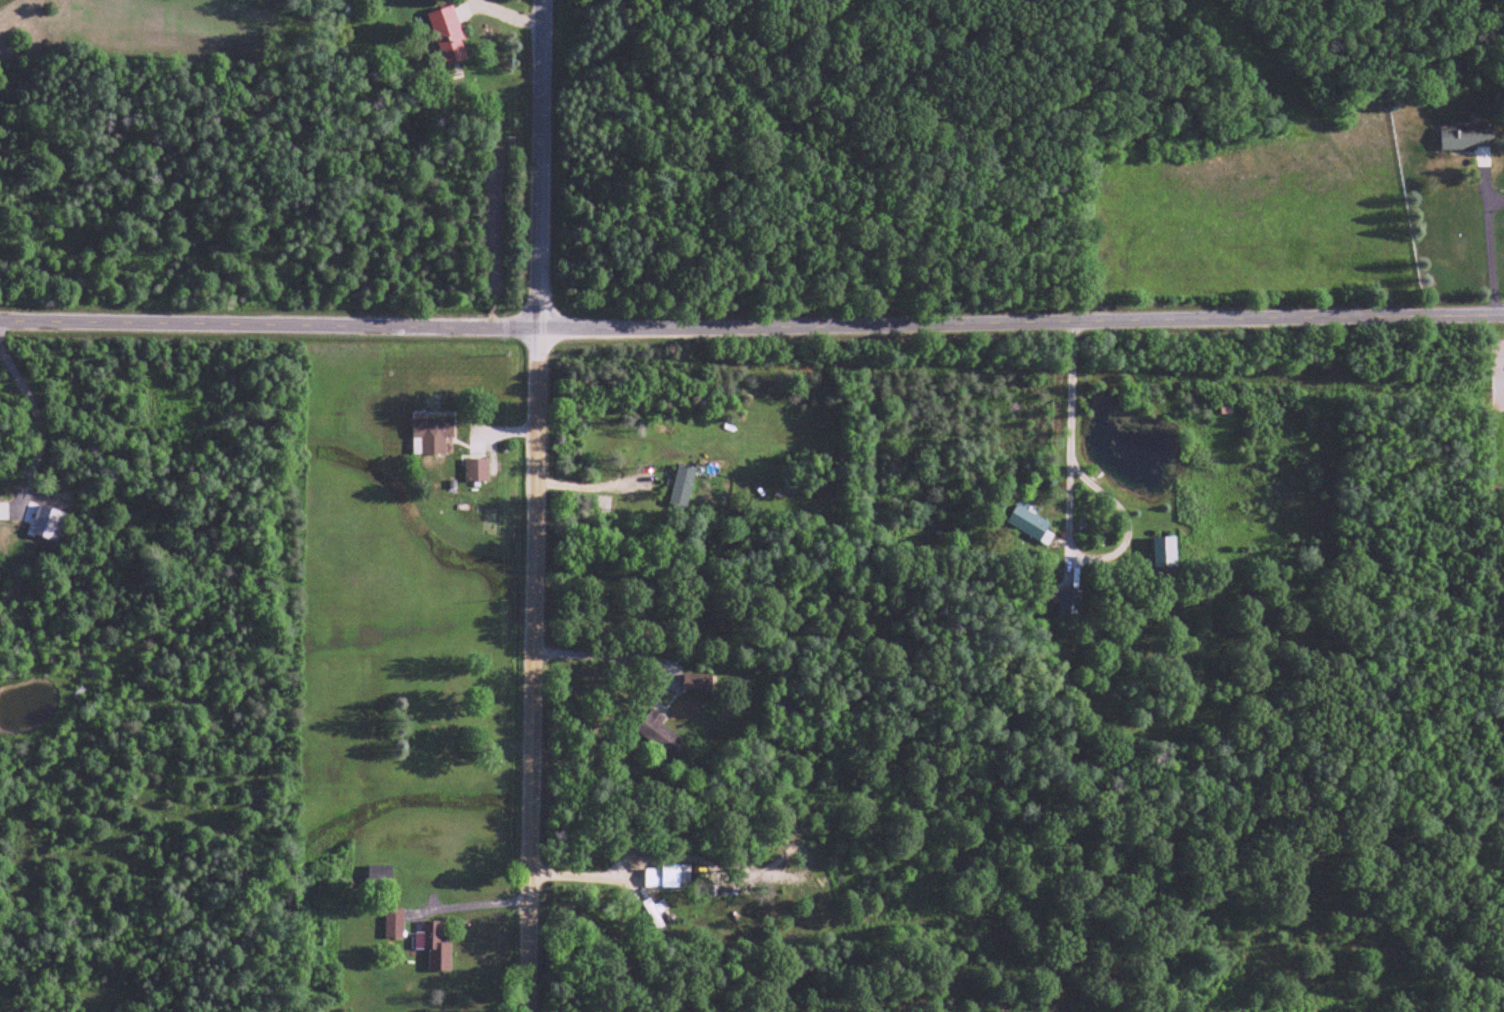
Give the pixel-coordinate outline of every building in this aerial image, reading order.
[(444,68),(469,61),(455,7),(430,14),(444,68)] [(1442,152),(1495,152),(1495,129),(1442,129),(1442,152)] [(413,420),(413,457),(446,457),(446,440),(455,440),(455,420),(413,420)] [(675,435),(675,427),(659,427),(659,435),(675,435)] [(670,507),(688,511),(697,470),(679,466),(670,507)] [(1007,525),(1043,546),(1054,526),(1018,506),(1007,525)] [(1155,540),(1155,579),(1179,579),(1179,540),(1155,540)] [(1060,589),(1060,623),(1083,623),(1083,589),(1060,589)] [(684,696),(713,696),(713,677),(684,677),(684,696)] [(392,867),(368,867),(368,884),(392,884),(392,867)] [(645,888),(664,888),(664,869),(645,869),(645,888)] [(643,903),(659,933),(667,928),(651,898),(643,903)] [(386,941),(404,941),(404,910),(386,910),(386,941)]
